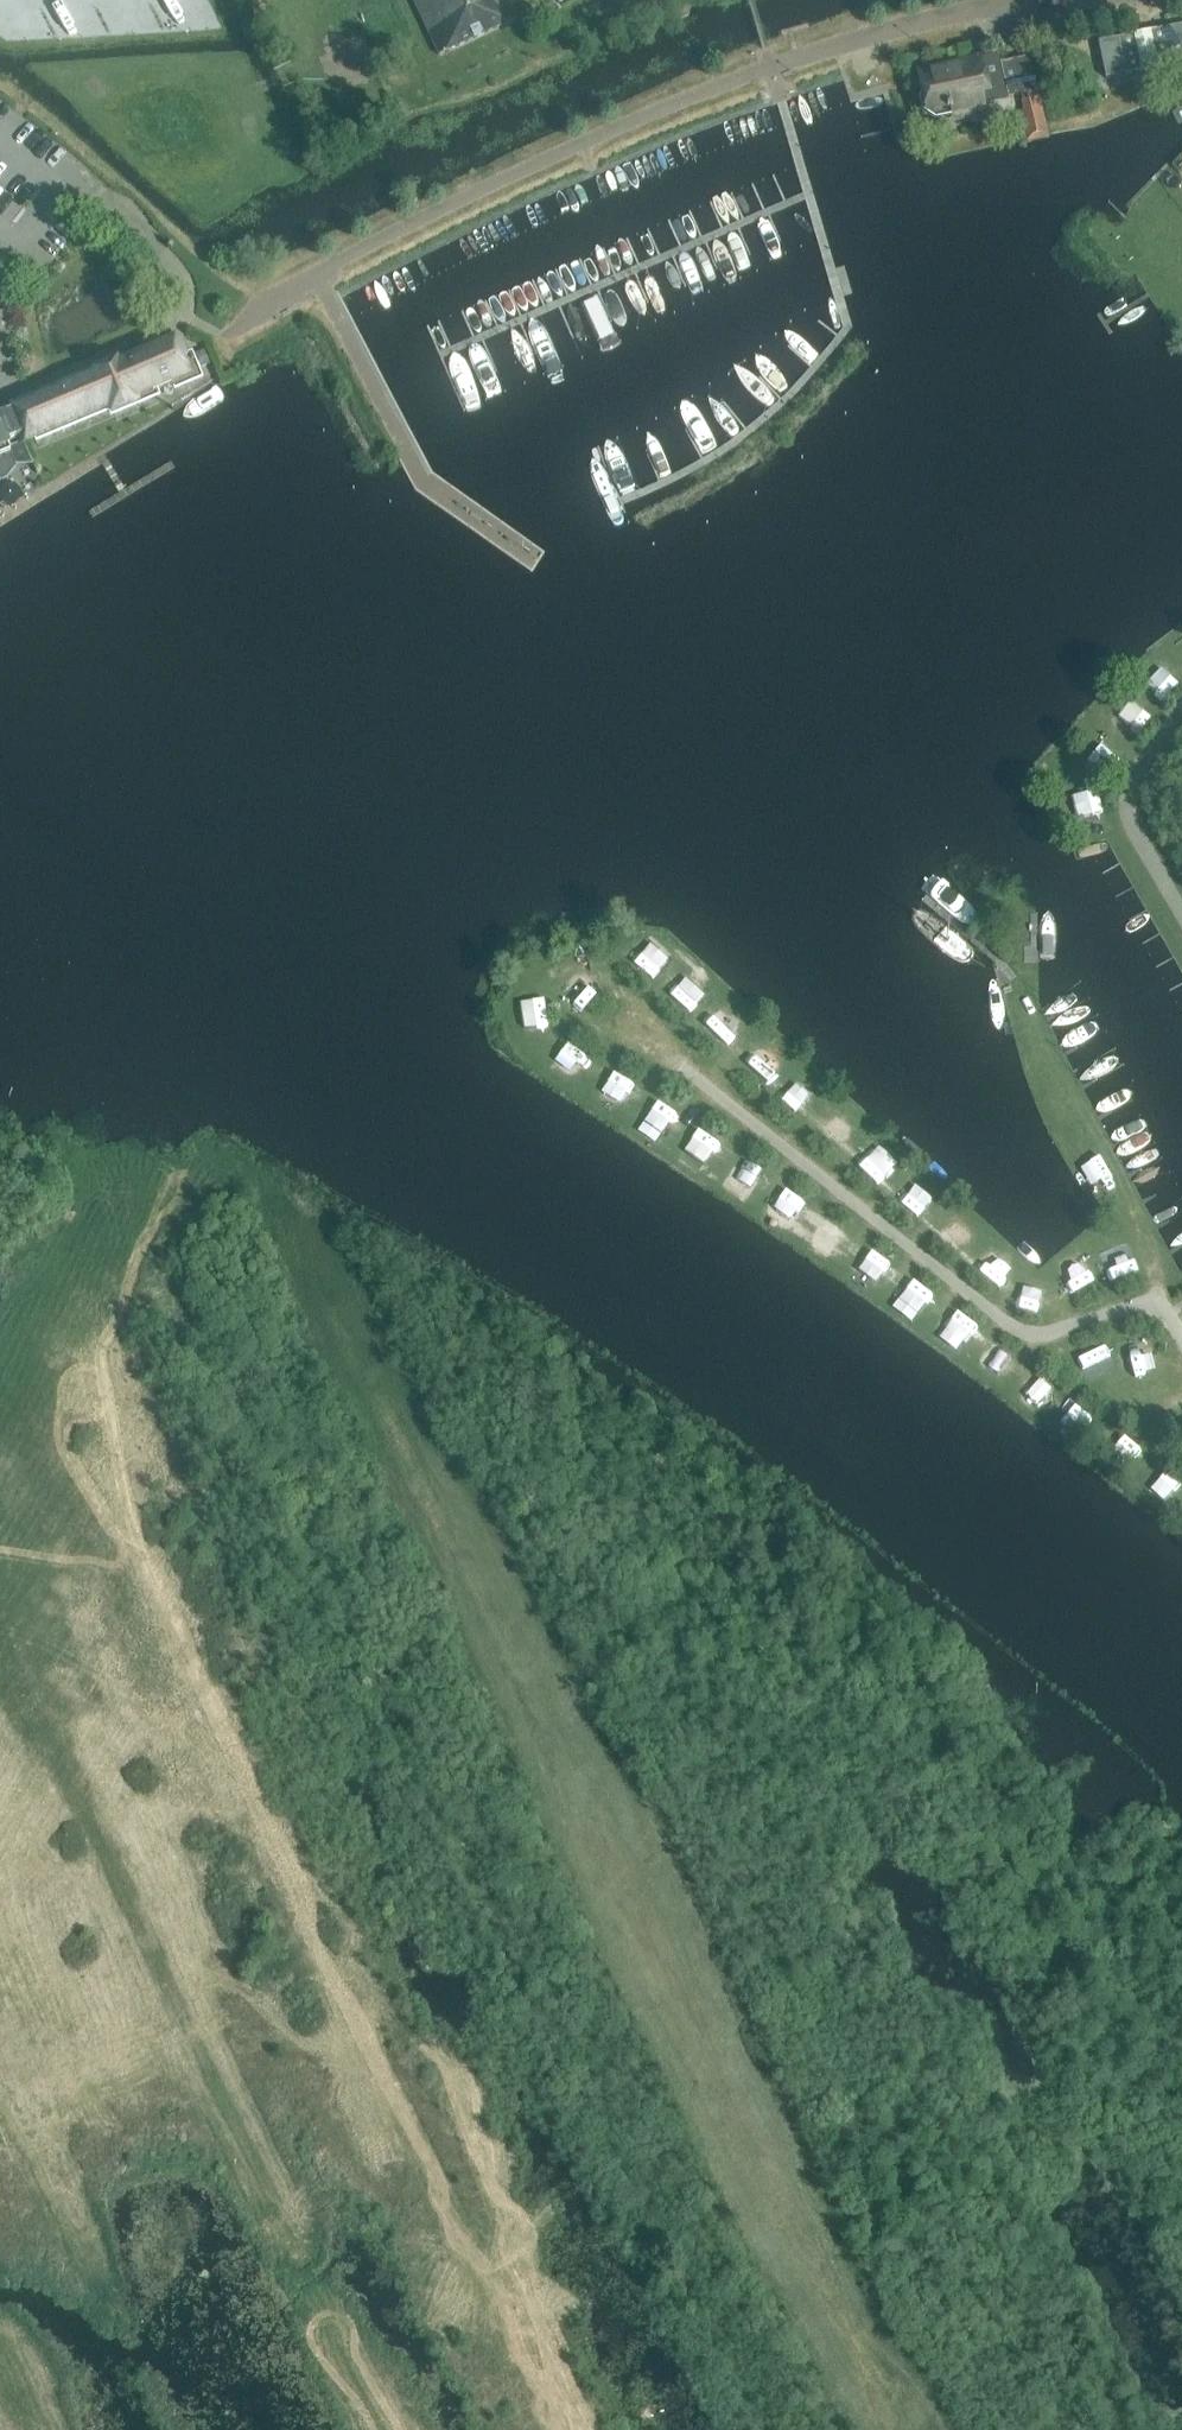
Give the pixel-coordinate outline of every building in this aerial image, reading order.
[(515,20),(506,0),(413,0),(439,55),(515,20)] [(1167,30),(1166,28),(1117,38),(1098,42),(1105,78),(1174,64),(1173,58),(1181,56),(1181,27),(1167,30)] [(920,75),(925,103),(927,107),(933,111),(946,109),(946,111),(951,110),(958,115),(984,110),(983,104),(1007,99),(1007,97),(1020,93),(1031,139),(1031,140),(1047,136),(1046,132),(1031,60),(1015,64),(1014,60),(995,64),(993,56),(930,70),(931,73),(920,75)] [(5,478),(15,466),(16,466),(32,463),(23,441),(110,405),(112,410),(137,400),(137,399),(194,375),(180,340),(140,357),(122,364),(121,362),(97,372),(98,374),(0,415),(0,480),(5,478)] [(192,355),(198,369),(209,365),(204,350),(192,355)] [(1165,699),(1179,690),(1171,676),(1156,685),(1165,699)] [(577,971),(557,996),(581,1016),(601,991),(577,971)] [(661,1131),(674,1111),(655,1099),(642,1119),(661,1131)] [(683,1150),(705,1165),(718,1145),(697,1130),(683,1150)] [(748,1199),(765,1172),(745,1159),(728,1187),(748,1199)] [(1129,1247),(1108,1254),(1116,1279),(1137,1272),(1129,1247)] [(947,1333),(963,1342),(971,1326),(956,1318),(947,1333)] [(1048,1409),(1060,1387),(1035,1372),(1022,1394),(1048,1409)] [(1165,1472),(1152,1494),(1167,1503),(1180,1482),(1165,1472)]
